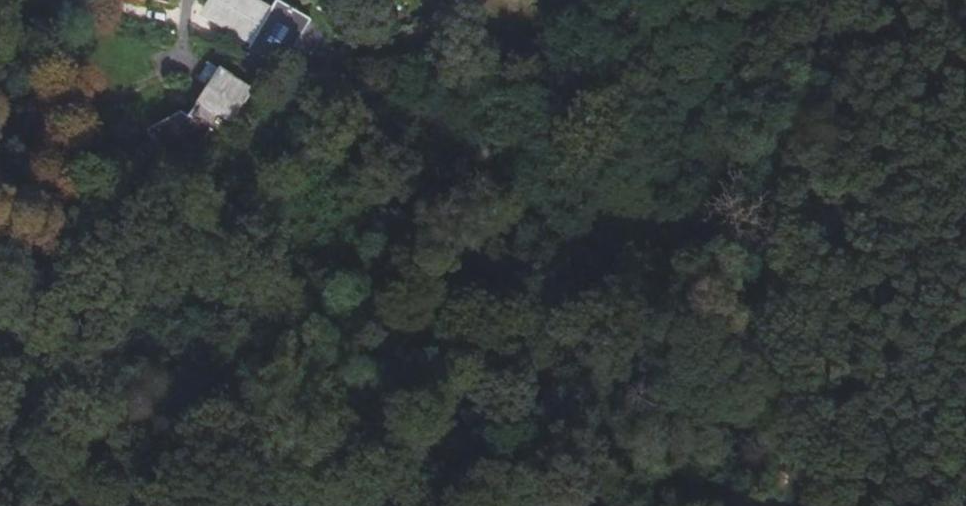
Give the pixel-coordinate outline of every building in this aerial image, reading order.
[(105,8),(152,14),(154,0),(106,0),(105,8)] [(276,2),(255,36),(289,58),(286,64),(321,85),(350,36),(316,15),(311,24),(276,2)] [(220,125),(208,146),(231,160),(236,163),(240,161),(257,134),(268,140),(290,105),(246,76),(235,93),(247,100),(229,129),(220,125)]
